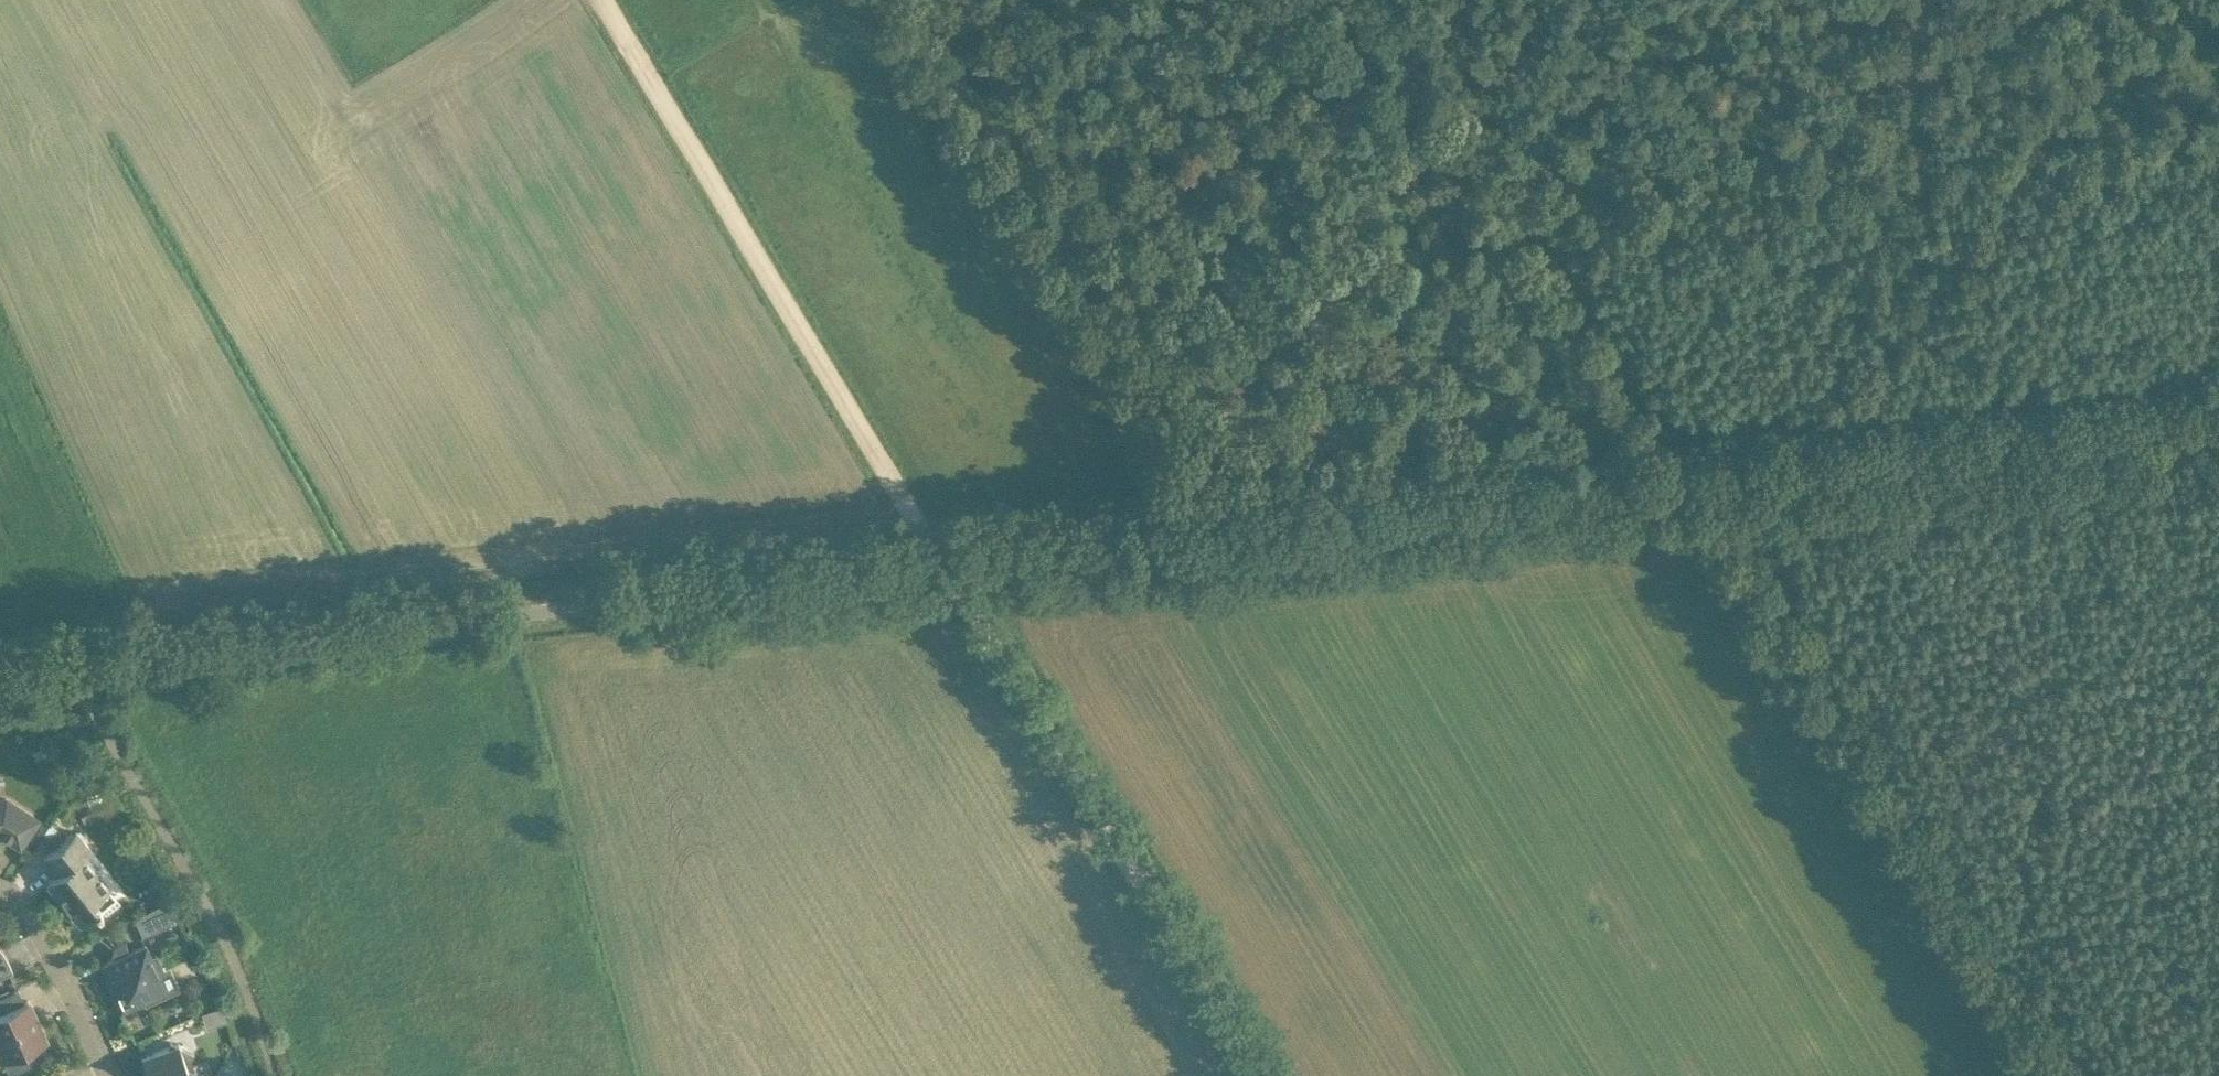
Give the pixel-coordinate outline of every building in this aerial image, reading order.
[(20,845),(37,818),(5,798),(0,798),(0,832),(20,845)] [(82,923),(115,896),(82,855),(90,848),(76,830),(43,857),(56,873),(48,880),(82,923)] [(142,935),(175,920),(166,900),(134,916),(142,935)] [(113,959),(103,964),(112,984),(109,986),(120,1011),(142,1001),(145,1006),(165,997),(161,988),(164,987),(157,971),(163,969),(157,954),(151,957),(145,944),(129,952),(124,942),(122,942),(121,942),(119,943),(117,944),(116,945),(114,946),(113,948),(112,949),(112,951),(112,953),(112,955),(112,957),(113,959)] [(12,970),(3,951),(0,948),(0,976),(12,970)] [(27,1000),(0,1012),(0,1051),(7,1067),(8,1067),(9,1069),(14,1070),(31,1063),(31,1062),(34,1058),(33,1055),(30,1048),(46,1041),(27,1000)] [(170,1041),(167,1047),(141,1056),(148,1075),(188,1075),(185,1067),(187,1066),(194,1052),(179,1045),(178,1043),(176,1043),(170,1041)]
